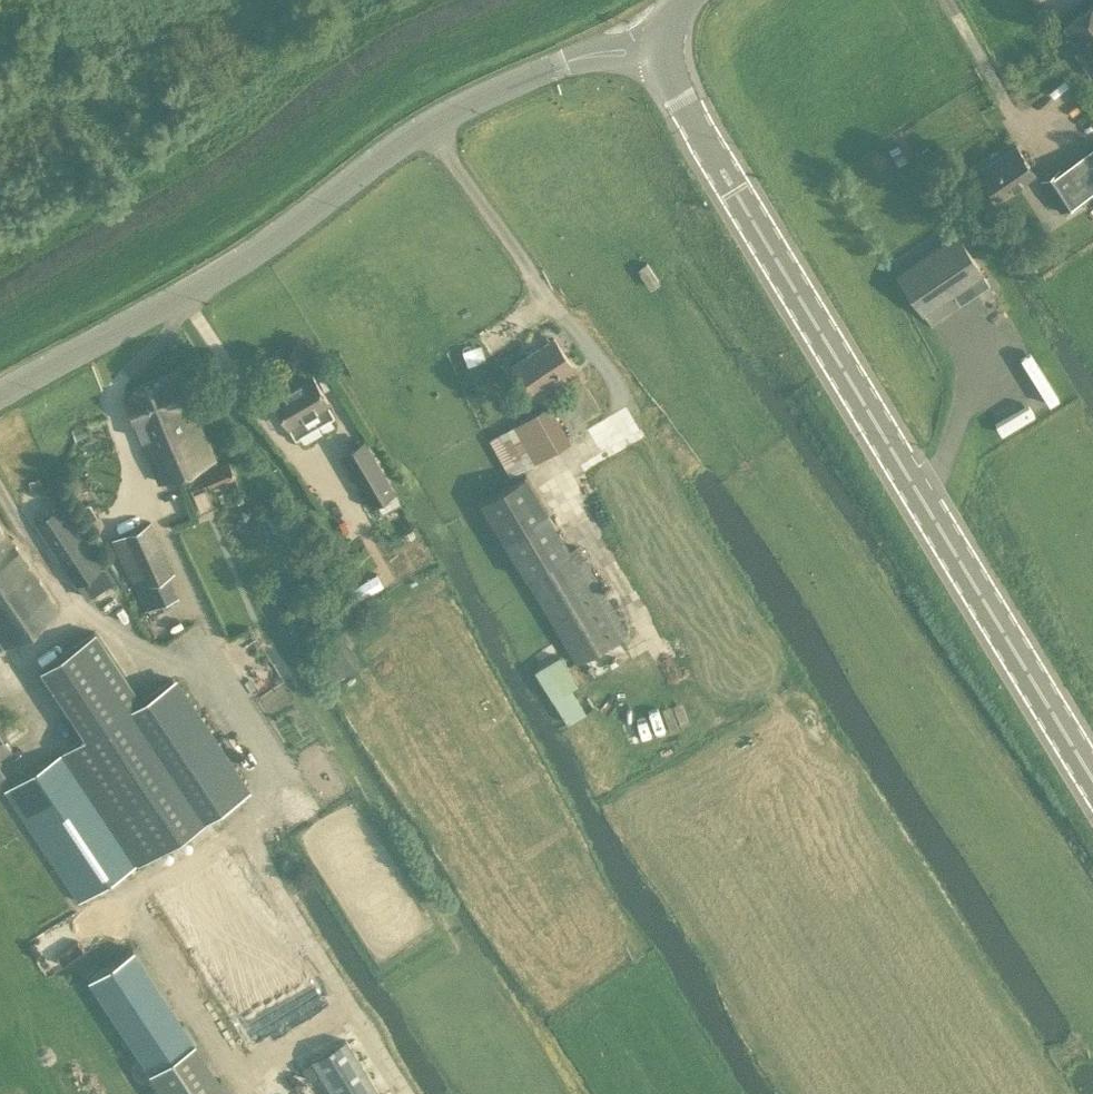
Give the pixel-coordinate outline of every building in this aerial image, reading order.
[(1092,73),(1092,6),(1066,24),(1084,48),(1077,53),(1092,74),(1092,73)] [(979,169),(998,196),(1035,171),(1016,143),(979,169)] [(897,144),(888,149),(897,165),(897,166),(907,160),(906,158),(897,144)] [(1040,180),(1059,209),(1092,186),(1092,144),(1040,180)] [(982,271),(957,233),(898,273),(923,310),(954,289),(962,300),(989,282),(982,271)] [(980,245),(974,250),(980,259),(986,254),(980,245)] [(531,392),(573,364),(554,335),(512,364),(531,392)] [(272,395),(289,423),(290,423),(296,434),(333,412),(327,402),(329,400),(312,371),(272,395)] [(160,480),(217,457),(177,372),(124,394),(160,480)] [(514,424),(489,438),(509,475),(534,461),(570,441),(549,405),(514,424)] [(87,423),(72,428),(76,438),(90,433),(87,423)] [(372,503),(394,489),(367,443),(345,457),(372,503)] [(235,478),(228,461),(204,471),(211,489),(235,478)] [(527,473),(481,499),(526,575),(569,548),(527,473)] [(89,502),(80,507),(89,521),(98,515),(89,502)] [(78,580),(102,565),(60,503),(36,519),(78,580)] [(4,644),(58,609),(7,528),(0,518),(0,638),(4,644)] [(169,572),(173,570),(150,521),(112,538),(124,562),(134,557),(146,583),(150,581),(157,596),(176,587),(169,572)] [(389,533),(379,539),(383,546),(393,540),(389,533)] [(569,548),(526,575),(577,660),(629,630),(578,543),(569,548)] [(333,549),(330,562),(344,566),(346,566),(349,554),(347,553),(333,549)] [(43,668),(87,734),(141,696),(99,631),(43,668)] [(311,650),(333,682),(359,664),(339,633),(311,650)] [(577,683),(559,654),(534,670),(551,698),(571,686),(577,683)] [(67,747),(141,859),(216,809),(247,788),(251,785),(175,674),(141,696),(141,697),(87,734),(67,747)] [(571,686),(551,698),(562,718),(582,706),(571,686)] [(11,746),(0,730),(0,754),(11,746)] [(67,747),(6,788),(80,899),(141,859),(67,747)] [(134,947),(90,977),(166,1093),(230,1093),(134,947)] [(346,1041),(312,1062),(332,1093),(378,1093),(346,1041)]
